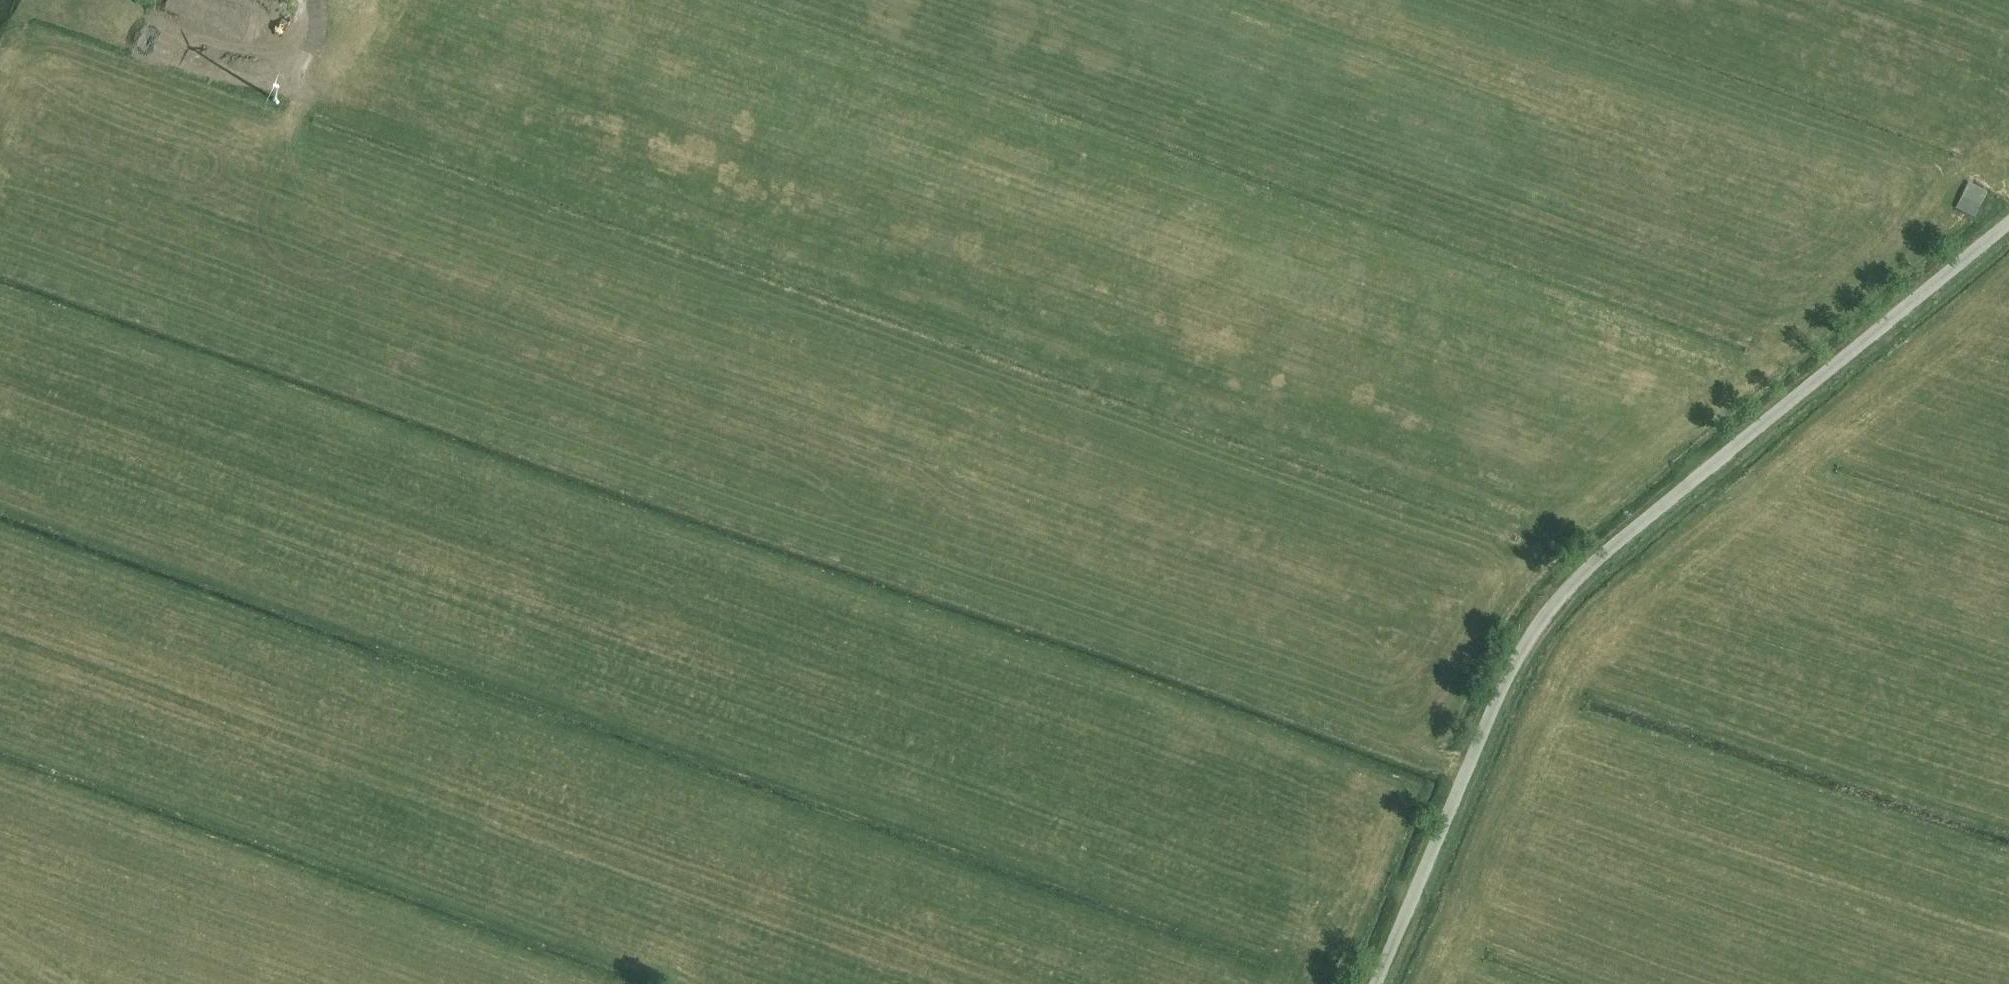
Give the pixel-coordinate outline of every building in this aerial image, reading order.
[(1965,186),(1954,211),(1972,218),(1982,193),(1965,186)]
